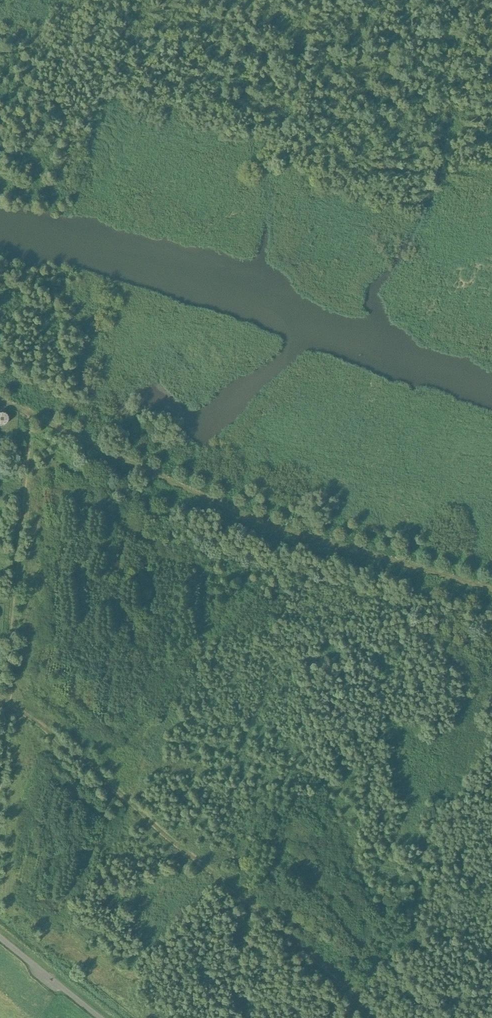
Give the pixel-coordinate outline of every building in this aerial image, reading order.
[(10,419),(10,416),(9,414),(7,412),(4,410),(2,410),(0,410),(0,427),(2,427),(5,426),(7,424),(9,422),(10,419)]
